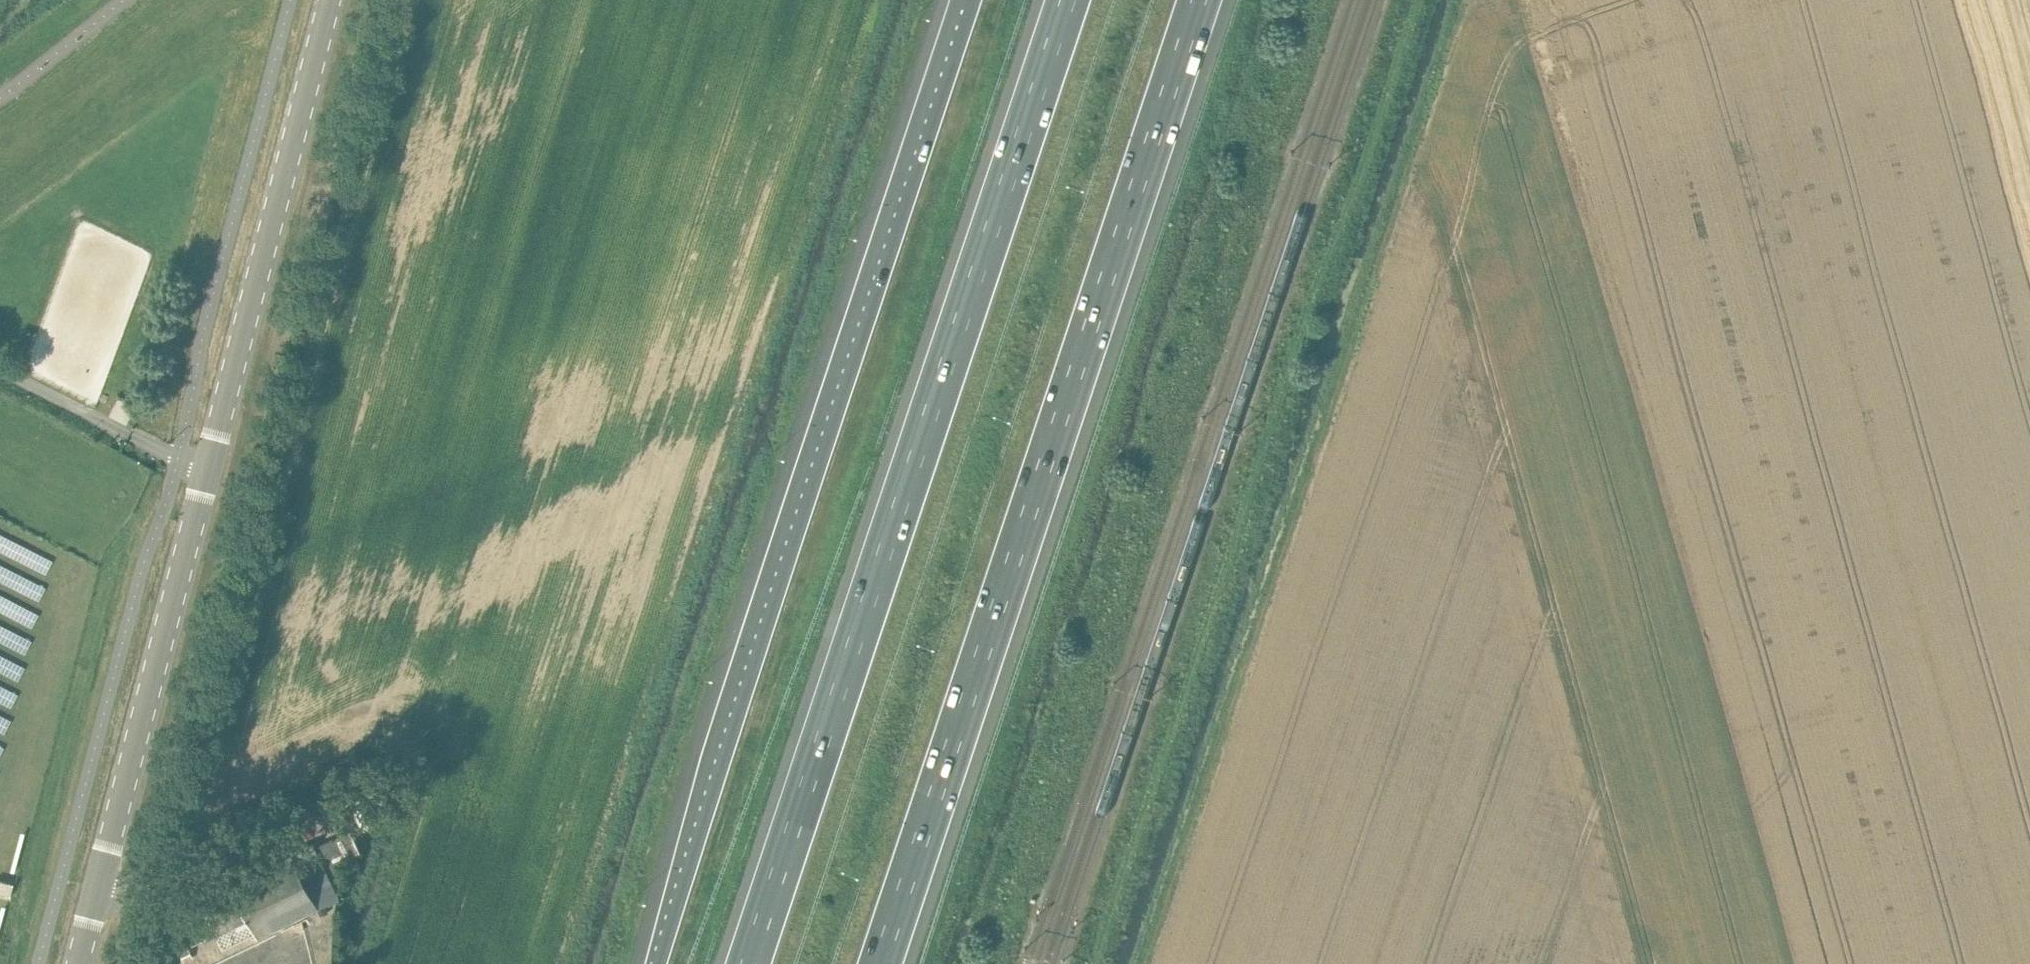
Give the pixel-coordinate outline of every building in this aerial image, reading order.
[(204,900),(217,933),(250,920),(258,938),(305,914),(317,908),(317,907),(340,896),(336,889),(345,885),(334,862),(360,850),(352,835),(370,826),(358,803),(341,811),(349,829),(315,846),(314,844),(294,853),(229,880),(233,888),(204,900)] [(11,895),(13,884),(0,881),(0,893),(11,895)]
